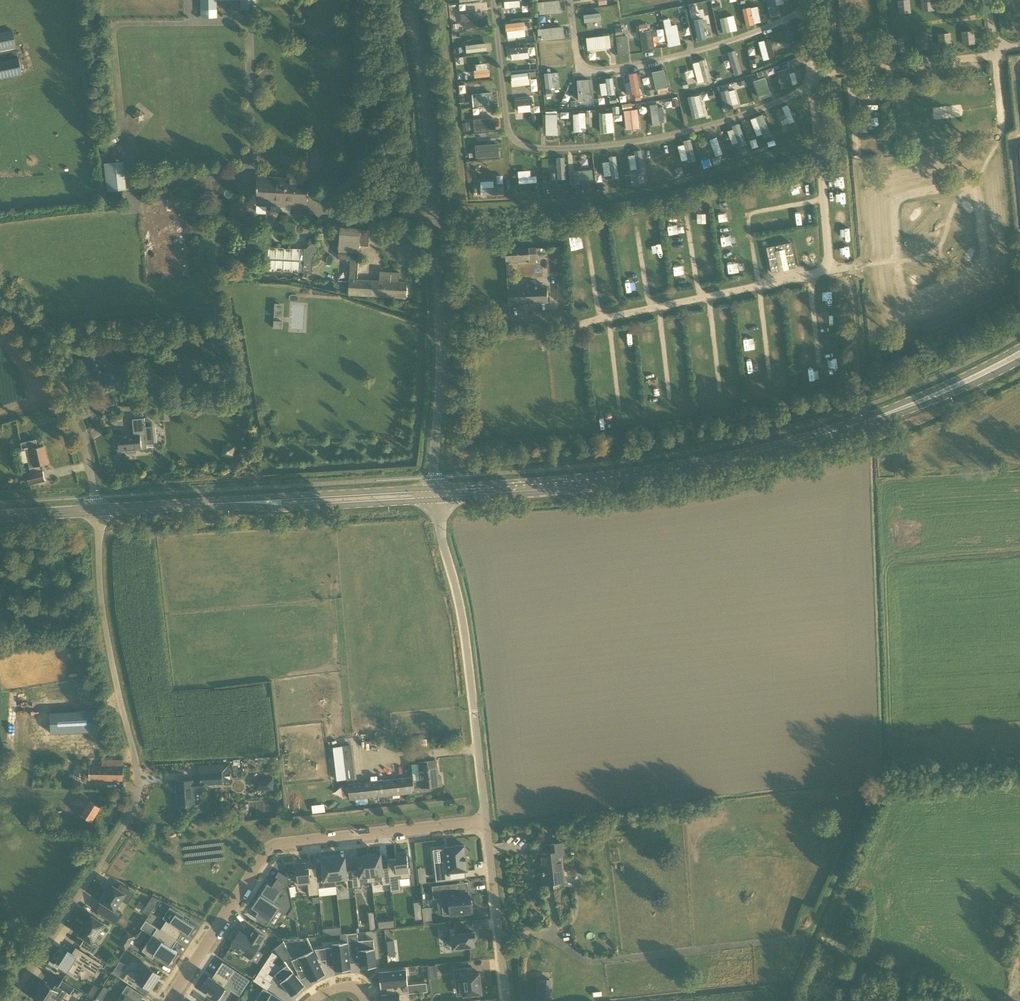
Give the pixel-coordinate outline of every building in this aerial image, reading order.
[(201,9),(217,9),(217,0),(223,0),(201,0),(201,9)] [(257,0),(241,0),(241,9),(257,9),(257,0)] [(537,14),(559,12),(558,0),(552,0),(536,2),(537,14)] [(769,16),(779,13),(775,0),(764,0),(769,16)] [(783,9),(795,7),(793,0),(779,0),(780,6),(782,6),(783,9)] [(896,14),(909,13),(909,0),(896,0),(896,14)] [(956,7),(956,0),(942,0),(943,9),(956,7)] [(740,9),(743,26),(760,23),(756,5),(740,9)] [(463,28),(482,27),(482,12),(460,13),(460,22),(463,22),(463,28)] [(1010,14),(1002,14),(1002,30),(1011,30),(1010,14)] [(717,18),(721,34),(736,30),(732,15),(717,18)] [(703,16),(690,18),(695,41),(708,38),(703,16)] [(679,44),(675,24),(670,25),(668,18),(661,19),(667,47),(679,44)] [(504,38),(526,37),(526,42),(532,42),(531,21),(504,23),(504,38)] [(539,41),(564,37),(562,25),(537,29),(539,41)] [(16,48),(12,30),(0,32),(0,51),(16,48)] [(584,36),(585,50),(609,49),(609,35),(584,36)] [(627,35),(614,35),(615,55),(628,55),(627,35)] [(915,51),(927,50),(926,35),(914,36),(915,51)] [(902,50),(902,38),(891,38),(891,50),(902,50)] [(762,60),(774,57),(769,39),(757,42),(762,60)] [(463,44),(463,52),(486,51),(485,43),(463,44)] [(526,46),(509,47),(509,60),(527,59),(526,46)] [(565,52),(539,53),(540,65),(566,64),(565,52)] [(711,77),(723,74),(719,53),(707,56),(711,77)] [(22,75),(19,58),(0,62),(0,79),(22,75)] [(473,77),(487,77),(487,63),(473,64),(473,77)] [(768,78),(775,75),(773,68),(765,71),(768,78)] [(796,84),(793,72),(788,73),(787,68),(776,71),(779,87),(796,84)] [(654,90),(666,87),(662,69),(650,72),(654,90)] [(510,86),(528,85),(528,78),(535,78),(534,72),(509,73),(510,86)] [(558,72),(543,72),(543,87),(558,87),(558,72)] [(624,94),(638,93),(637,72),(627,73),(627,82),(623,83),(624,94)] [(603,78),(606,95),(615,93),(613,77),(603,78)] [(752,80),(756,95),(768,93),(764,77),(752,80)] [(575,79),(576,101),(589,101),(589,79),(575,79)] [(734,106),(743,104),(738,87),(729,90),(734,106)] [(492,92),(471,93),(471,107),(492,106),(492,92)] [(862,107),(878,106),(877,94),(861,96),(862,107)] [(515,97),(515,113),(518,113),(518,117),(521,118),(521,112),(530,112),(530,97),(515,97)] [(659,125),(658,121),(665,120),(662,105),(655,106),(655,103),(647,104),(651,126),(659,125)] [(781,126),(793,121),(786,104),(775,108),(781,126)] [(622,110),(623,130),(637,129),(636,109),(622,110)] [(545,111),(544,135),(555,135),(556,111),(545,111)] [(584,113),(571,113),(571,132),(584,132),(584,113)] [(755,136),(760,134),(761,139),(769,136),(761,114),(748,119),(755,136)] [(494,117),(472,118),(473,131),(495,130),(494,117)] [(736,147),(745,144),(738,122),(729,125),(736,147)] [(713,156),(721,154),(716,136),(708,138),(713,156)] [(681,164),(696,160),(690,138),(682,140),(682,144),(676,146),(681,164)] [(498,144),(474,144),(474,158),(498,158),(498,144)] [(656,171),(672,167),(668,153),(652,157),(656,171)] [(630,174),(648,170),(645,157),(627,161),(630,174)] [(702,168),(710,166),(709,159),(700,160),(702,168)] [(106,191),(126,189),(123,161),(103,163),(106,191)] [(593,166),(595,180),(608,178),(610,190),(623,188),(622,177),(615,178),(614,164),(593,166)] [(591,169),(571,171),(572,184),(592,182),(591,169)] [(535,176),(529,176),(529,170),(516,171),(517,183),(536,183),(535,176)] [(567,171),(542,170),(541,184),(567,185),(567,171)] [(844,173),(829,174),(830,186),(844,185),(844,173)] [(309,194),(309,185),(285,184),(286,178),(257,177),(256,191),(257,191),(256,204),(286,206),(306,208),(307,201),(308,201),(308,194),(309,194)] [(791,181),(791,193),(802,193),(802,181),(791,181)] [(744,208),(740,192),(729,195),(734,211),(744,208)] [(693,206),(693,216),(705,215),(704,205),(693,206)] [(805,208),(795,210),(796,226),(807,225),(805,208)] [(846,211),(833,212),(833,226),(847,225),(846,211)] [(642,224),(656,221),(654,212),(640,215),(642,224)] [(782,228),(791,227),(789,216),(780,217),(782,228)] [(881,227),(880,217),(871,217),(871,228),(881,227)] [(615,228),(629,225),(628,220),(613,223),(615,228)] [(720,232),(731,232),(730,222),(719,223),(720,232)] [(252,225),(241,224),(241,239),(252,240),(252,225)] [(595,227),(596,239),(607,237),(606,226),(595,227)] [(406,298),(407,283),(399,282),(400,273),(379,272),(379,281),(357,280),(359,245),(368,246),(369,230),(360,230),(360,228),(337,227),(336,240),(339,241),(338,259),(350,260),(348,294),(406,298)] [(791,242),(766,248),(772,272),(796,267),(791,242)] [(308,246),(306,248),(265,247),(264,271),(311,273),(312,256),(314,255),(315,254),(316,253),(317,252),(318,251),(318,250),(318,249),(318,248),(317,247),(316,245),(315,244),(313,244),(312,244),(310,245),(309,245),(308,246)] [(733,244),(718,247),(720,256),(735,253),(733,244)] [(536,263),(536,248),(529,248),(505,249),(506,260),(529,259),(529,263),(536,263)] [(662,250),(651,251),(651,261),(662,260),(662,250)] [(672,265),(682,264),(680,254),(671,255),(672,265)] [(723,270),(739,269),(739,259),(723,260),(723,270)] [(704,263),(707,275),(717,273),(714,261),(704,263)] [(611,265),(597,267),(598,275),(613,273),(611,265)] [(558,301),(566,301),(564,271),(556,271),(558,301)] [(649,273),(649,284),(665,283),(665,272),(649,273)] [(537,288),(536,282),(528,282),(528,288),(508,289),(508,304),(548,302),(547,287),(537,288)] [(789,314),(800,312),(799,301),(788,302),(789,314)] [(281,328),(281,303),(272,303),(272,328),(281,328)] [(725,321),(731,320),(727,307),(721,309),(725,321)] [(740,321),(750,320),(749,307),(739,308),(740,321)] [(792,331),(802,331),(801,314),(792,315),(792,331)] [(768,332),(784,331),(783,320),(768,321),(768,332)] [(732,326),(722,327),(723,338),(733,338),(732,326)] [(834,336),(833,326),(819,327),(819,336),(834,336)] [(753,340),(751,328),(740,330),(742,342),(753,340)] [(768,337),(769,348),(786,346),(784,335),(768,337)] [(690,339),(691,350),(708,348),(707,337),(690,339)] [(122,347),(138,346),(138,339),(121,340),(122,347)] [(588,340),(589,355),(600,354),(599,339),(588,340)] [(674,341),(675,354),(685,353),(684,341),(674,341)] [(108,372),(96,347),(79,355),(90,381),(98,377),(102,387),(119,379),(114,369),(108,372)] [(771,366),(788,365),(787,355),(771,355),(771,366)] [(591,376),(602,374),(600,360),(589,361),(591,376)] [(697,375),(706,374),(703,362),(695,364),(697,375)] [(737,370),(727,372),(729,382),(739,381),(737,370)] [(688,377),(673,378),(674,390),(688,389),(688,377)] [(697,392),(708,391),(708,378),(697,379),(697,392)] [(740,389),(730,389),(730,399),(740,398),(740,389)] [(679,409),(691,409),(690,396),(678,397),(679,409)] [(159,420),(169,419),(168,411),(159,412),(159,420)] [(147,449),(147,445),(147,444),(154,443),(152,426),(145,427),(144,418),(132,419),(134,435),(118,437),(115,438),(115,446),(118,445),(119,451),(127,450),(127,454),(136,453),(136,450),(147,449)] [(41,471),(40,466),(48,464),(44,446),(38,448),(36,439),(21,443),(23,451),(26,450),(31,474),(26,475),(29,484),(45,481),(43,471),(41,471)] [(221,456),(234,456),(234,446),(222,446),(221,456)] [(96,711),(50,712),(51,732),(96,731),(96,711)] [(76,738),(77,755),(95,755),(95,737),(76,738)] [(351,746),(343,747),(333,748),(337,780),(347,779),(347,780),(355,779),(351,746)] [(89,781),(114,781),(124,781),(123,760),(101,760),(102,766),(89,766),(89,781)] [(431,791),(430,786),(442,785),(441,776),(438,776),(436,760),(419,762),(421,780),(413,781),(413,777),(347,784),(349,800),(414,793),(414,787),(422,786),(422,792),(431,791)] [(178,807),(194,806),(193,790),(200,790),(200,786),(223,785),(222,782),(230,782),(230,764),(198,765),(199,780),(176,781),(178,807)] [(262,790),(273,789),(273,779),(261,779),(262,790)] [(101,807),(90,800),(87,805),(86,804),(87,803),(79,798),(74,804),(83,809),(83,808),(85,809),(81,815),(92,821),(101,807)] [(72,825),(76,820),(61,810),(57,815),(72,825)] [(542,884),(564,881),(561,854),(563,854),(562,843),(547,844),(547,853),(541,854),(543,871),(540,872),(542,884)] [(440,886),(457,884),(456,877),(472,875),(469,849),(466,849),(466,848),(459,849),(459,850),(449,851),(449,852),(445,853),(447,872),(439,872),(440,886)] [(388,867),(390,884),(391,891),(401,890),(400,878),(410,877),(409,875),(411,875),(411,867),(409,868),(407,851),(397,852),(397,856),(387,857),(388,867)] [(359,870),(353,871),(354,887),(362,887),(362,883),(372,882),(369,853),(362,854),(362,856),(358,856),(359,870)] [(376,853),(369,853),(372,882),(383,881),(383,885),(390,884),(388,867),(382,868),(380,854),(376,854),(376,853)] [(324,874),(317,875),(319,888),(336,886),(336,884),(333,857),(326,858),(326,860),(322,860),(324,874)] [(340,857),(333,857),(336,884),(346,883),(347,888),(354,887),(353,871),(346,871),(344,858),(340,858),(340,857)] [(305,862),(296,863),(298,885),(308,883),(309,896),(320,894),(316,867),(306,868),(305,862)] [(260,895),(251,908),(258,912),(255,916),(258,917),(256,919),(265,924),(266,922),(268,924),(277,909),(295,921),(289,886),(277,878),(271,887),(267,884),(262,893),(263,893),(261,896),(260,895)] [(102,902),(115,911),(116,909),(129,889),(121,884),(118,888),(113,885),(107,894),(106,893),(100,901),(102,902)] [(451,915),(473,913),(471,901),(470,901),(469,894),(458,895),(457,884),(440,886),(432,886),(434,899),(442,898),(442,901),(449,900),(451,915)] [(102,902),(96,911),(116,924),(123,913),(116,909),(115,911),(102,902)] [(151,912),(154,908),(148,903),(143,911),(149,915),(151,912)] [(151,912),(149,915),(146,919),(152,923),(157,915),(151,912)] [(161,930),(178,941),(184,932),(189,936),(195,927),(183,919),(185,916),(178,912),(171,922),(168,920),(161,930)] [(105,924),(92,915),(87,921),(83,928),(79,935),(85,938),(80,946),(94,955),(99,946),(93,942),(105,924)] [(431,916),(424,916),(425,924),(432,923),(431,916)] [(146,920),(141,928),(145,930),(150,923),(146,920)] [(143,951),(154,958),(155,956),(170,965),(178,952),(173,949),(178,941),(161,930),(158,928),(143,951)] [(475,940),(474,932),(455,934),(454,928),(442,929),(444,941),(452,940),(453,948),(455,948),(456,950),(464,949),(464,947),(474,946),(473,940),(475,940)] [(253,929),(248,937),(239,931),(237,934),(236,933),(232,939),(233,940),(231,943),(244,951),(242,953),(257,963),(263,954),(256,949),(265,936),(253,929)] [(130,942),(131,943),(135,937),(127,932),(123,938),(130,942)] [(352,945),(346,946),(347,959),(354,958),(355,969),(371,967),(368,940),(352,941),(352,945)] [(283,942),(275,949),(278,953),(285,947),(283,942)] [(347,959),(346,946),(345,942),(329,944),(329,947),(323,948),(324,961),(331,961),(332,971),(348,969),(347,959)] [(298,957),(292,961),(298,974),(305,971),(310,982),(325,975),(313,950),(298,957)] [(106,968),(80,951),(76,957),(73,956),(70,961),(68,960),(62,970),(72,976),(73,974),(81,979),(87,971),(99,978),(106,968)] [(267,959),(253,981),(267,990),(272,983),(270,982),(264,978),(268,973),(274,964),(273,963),(267,959)] [(209,976),(200,989),(208,994),(208,995),(216,1000),(227,983),(240,992),(249,978),(224,963),(215,977),(214,979),(209,976)] [(117,965),(112,973),(118,976),(122,969),(117,965)] [(277,978),(285,988),(292,996),(305,986),(287,965),(275,975),(277,978)] [(147,966),(141,975),(129,973),(124,980),(138,989),(142,983),(152,990),(153,988),(155,989),(158,983),(157,982),(161,975),(147,966)] [(463,995),(481,993),(479,972),(473,973),(472,966),(454,968),(456,979),(462,979),(463,995)] [(392,987),(392,994),(406,993),(405,986),(408,986),(406,969),(379,972),(381,989),(392,987)] [(32,998),(37,1000),(49,1000),(55,993),(61,997),(65,991),(69,993),(73,986),(61,979),(57,984),(54,983),(52,987),(43,981),(32,998)] [(91,990),(88,994),(93,997),(96,993),(99,988),(95,985),(91,990)] [(139,999),(133,995),(136,990),(131,987),(127,992),(130,993),(125,1000),(137,1000),(139,999)] [(263,988),(255,1000),(282,1000),(263,988)] [(915,991),(910,1000),(938,1000),(915,991)] [(392,994),(382,995),(382,1000),(410,1000),(409,992),(406,993),(392,994)]
